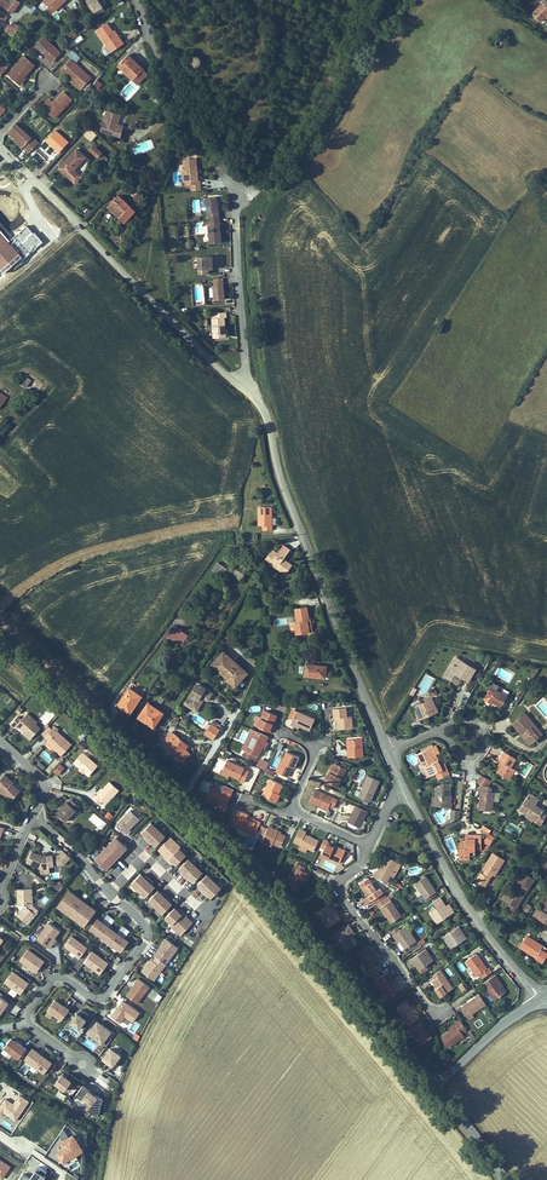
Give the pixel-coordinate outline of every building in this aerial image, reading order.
[(1,10),(3,11),(5,8),(9,2),(7,0),(0,0),(0,9),(1,10)] [(9,2),(5,8),(10,12),(18,0),(11,0),(9,2)] [(57,0),(55,0),(46,7),(47,8),(57,0)] [(106,6),(102,0),(97,0),(96,0),(95,0),(91,2),(90,1),(86,4),(94,15),(102,10),(101,8),(106,6)] [(546,13),(546,0),(544,0),(532,12),(540,20),(546,13)] [(520,14),(517,10),(512,15),(516,18),(520,14)] [(14,35),(17,30),(9,24),(5,29),(14,35)] [(113,36),(109,28),(99,35),(112,58),(125,50),(119,40),(117,41),(113,36)] [(74,44),(68,38),(64,43),(69,47),(74,44)] [(61,57),(43,42),(35,52),(48,63),(53,67),(55,65),(57,62),(61,57)] [(0,53),(0,56),(9,64),(11,62),(0,52),(0,53)] [(190,64),(191,65),(192,65),(192,66),(193,66),(194,66),(195,66),(196,66),(197,66),(198,66),(198,65),(199,65),(200,64),(201,63),(201,62),(202,61),(202,60),(202,59),(201,58),(201,57),(201,56),(200,56),(200,55),(199,55),(199,54),(198,54),(197,53),(196,53),(195,53),(194,53),(193,53),(192,54),(191,54),(191,55),(190,55),(190,56),(189,56),(189,57),(189,58),(188,59),(188,60),(188,61),(189,62),(189,63),(190,64)] [(73,55),(69,60),(74,64),(78,59),(73,55)] [(9,64),(0,56),(0,73),(9,64)] [(136,66),(130,61),(120,71),(128,78),(135,86),(145,76),(138,69),(136,66)] [(8,80),(18,89),(26,81),(35,71),(25,62),(8,80)] [(66,78),(74,85),(83,93),(92,83),(71,64),(61,75),(65,79),(66,78)] [(150,80),(145,76),(135,86),(140,90),(150,80)] [(97,90),(103,84),(97,79),(92,85),(97,90)] [(83,93),(74,85),(73,86),(81,94),(83,93)] [(41,112),(46,116),(47,115),(51,118),(53,116),(57,121),(72,106),(63,98),(56,105),(53,108),(50,105),(46,106),(41,112)] [(47,115),(46,116),(54,124),(57,121),(53,116),(51,118),(47,115)] [(123,120),(110,115),(103,135),(122,142),(125,134),(119,132),(120,129),(123,120)] [(12,142),(17,146),(22,152),(28,158),(36,149),(15,128),(7,137),(12,142)] [(85,132),(80,138),(88,146),(93,140),(85,132)] [(67,148),(54,136),(44,146),(53,155),(57,158),(67,148)] [(88,148),(97,157),(102,152),(93,143),(88,148)] [(101,160),(92,152),(88,157),(97,164),(101,160)] [(75,155),(59,172),(64,176),(62,179),(67,183),(74,190),(80,184),(73,176),(84,164),(75,155)] [(188,195),(197,195),(196,185),(194,185),(192,163),(179,164),(180,176),(181,187),(182,190),(187,189),(188,195)] [(204,218),(204,224),(215,223),(214,216),(213,202),(202,203),(203,218),(204,218)] [(117,203),(108,212),(119,223),(116,226),(122,231),(133,219),(117,203)] [(119,223),(108,212),(105,214),(116,226),(119,223)] [(216,237),(215,223),(204,224),(205,230),(203,230),(205,248),(216,247),(216,237)] [(194,280),(199,280),(199,275),(202,275),(207,274),(207,269),(206,262),(192,263),(194,280)] [(218,283),(209,284),(210,290),(208,291),(210,306),(220,305),(220,298),(218,283)] [(221,318),(210,319),(210,324),(207,324),(208,344),(221,343),(220,336),(220,331),(219,324),(221,324),(221,318)] [(26,376),(22,385),(27,387),(31,379),(26,376)] [(264,510),(250,510),(250,529),(254,529),(254,534),(263,534),(264,521),(264,510)] [(287,566),(280,560),(273,568),(268,564),(260,573),(280,590),(288,581),(280,574),(287,566)] [(213,569),(224,575),(228,567),(217,562),(213,569)] [(233,567),(225,580),(235,586),(243,573),(233,567)] [(293,640),(305,639),(303,624),(305,624),(304,611),(292,613),(294,627),(292,627),(293,640)] [(168,638),(181,647),(186,639),(172,630),(168,638)] [(225,677),(235,686),(243,678),(221,657),(212,668),(224,679),(225,677)] [(451,664),(447,662),(436,681),(440,683),(451,664)] [(469,674),(451,664),(440,683),(450,689),(454,682),(462,686),(469,674)] [(212,668),(210,670),(232,690),(235,686),(225,677),(224,679),(212,668)] [(325,673),(312,669),(308,687),(320,690),(325,673)] [(206,705),(211,697),(197,689),(193,696),(191,695),(183,708),(191,713),(193,708),(198,711),(201,705),(200,704),(201,701),(206,705)] [(492,695),(486,692),(479,705),(483,707),(487,709),(488,708),(497,713),(503,701),(492,695)] [(128,693),(118,707),(124,712),(123,715),(129,719),(141,702),(128,693)] [(425,704),(404,715),(406,719),(415,714),(415,712),(426,706),(425,704)] [(415,714),(406,719),(411,729),(424,722),(432,718),(426,706),(415,712),(415,714)] [(162,718),(147,708),(137,722),(145,727),(152,732),(162,718)] [(330,721),(333,721),(336,721),(337,731),(342,730),(342,733),(350,732),(349,722),(345,722),(344,712),(329,713),(330,721)] [(27,741),(37,730),(32,726),(34,724),(24,715),(18,721),(14,718),(7,725),(11,729),(14,726),(20,732),(22,734),(21,736),(27,741)] [(181,727),(186,721),(179,715),(174,721),(181,727)] [(293,715),(287,727),(295,731),(301,733),(305,735),(310,722),(293,715)] [(255,724),(251,733),(263,739),(267,731),(271,722),(259,716),(255,724)] [(519,717),(509,726),(519,736),(516,739),(525,748),(534,740),(526,731),(529,728),(519,717)] [(336,721),(333,721),(333,733),(342,733),(342,730),(337,731),(336,721)] [(219,731),(211,725),(204,737),(212,742),(219,731)] [(509,726),(506,729),(511,733),(516,739),(519,736),(509,726)] [(537,737),(529,728),(526,731),(534,740),(537,737)] [(81,730),(78,738),(82,740),(86,733),(81,730)] [(37,744),(44,736),(41,733),(34,741),(37,744)] [(54,763),(64,751),(49,738),(50,736),(47,733),(44,736),(37,744),(41,747),(43,749),(41,751),(44,754),(54,763)] [(249,737),(246,735),(237,755),(240,757),(249,737)] [(187,751),(186,750),(172,736),(166,743),(168,746),(165,750),(172,757),(174,755),(179,759),(177,761),(182,766),(189,759),(184,754),(187,751)] [(249,737),(240,757),(238,762),(246,766),(248,760),(252,762),(257,753),(260,747),(261,747),(263,743),(249,737)] [(83,750),(87,743),(82,739),(77,746),(83,750)] [(280,754),(284,742),(279,741),(275,753),(273,759),(275,760),(274,764),(278,765),(282,754),(280,754)] [(359,743),(346,744),(347,753),(345,753),(345,756),(345,764),(361,762),(359,743)] [(500,755),(497,752),(493,758),(491,761),(495,763),(500,755)] [(94,768),(79,755),(70,765),(77,771),(80,774),(85,779),(94,768)] [(433,760),(430,755),(411,765),(418,778),(416,779),(421,789),(433,782),(436,788),(446,783),(443,777),(438,780),(436,775),(433,770),(430,772),(427,766),(434,762),(433,760)] [(512,762),(500,755),(495,763),(498,765),(492,775),(505,783),(512,773),(507,770),(512,762)] [(290,762),(282,758),(278,767),(276,766),(271,778),(284,783),(289,773),(291,774),(295,764),(290,762)] [(39,761),(37,764),(42,769),(45,766),(39,761)] [(58,775),(65,767),(60,763),(53,772),(58,775)] [(222,766),(217,777),(225,781),(234,785),(233,788),(239,790),(244,778),(239,776),(239,774),(222,766)] [(331,779),(328,778),(327,777),(325,781),(323,786),(337,792),(345,774),(335,770),(331,779)] [(0,777),(0,797),(7,803),(16,794),(8,787),(3,782),(4,780),(0,777)] [(379,784),(366,778),(357,800),(370,805),(374,796),(379,784)] [(487,791),(490,787),(479,781),(477,784),(475,788),(480,791),(477,817),(491,818),(493,798),(490,798),(490,793),(487,791)] [(111,791),(102,783),(90,797),(89,796),(85,799),(92,805),(95,802),(99,805),(111,791)] [(258,802),(270,807),(274,799),(277,791),(265,786),(258,802)] [(447,792),(439,792),(436,794),(436,797),(432,797),(431,816),(449,818),(449,813),(448,813),(448,806),(446,806),(447,792)] [(208,794),(203,806),(212,810),(211,813),(221,817),(226,806),(228,801),(219,797),(218,799),(208,794)] [(336,804),(314,794),(312,798),(308,806),(326,815),(328,813),(332,814),(336,804)] [(516,817),(528,824),(530,821),(536,824),(534,828),(534,829),(539,832),(545,821),(540,817),(541,815),(533,811),(536,806),(525,799),(516,817)] [(60,826),(74,809),(66,802),(63,806),(62,807),(61,806),(56,811),(50,818),(60,826)] [(366,814),(354,809),(347,826),(359,831),(362,823),(366,814)] [(110,820),(114,815),(107,810),(104,815),(110,820)] [(122,830),(133,819),(124,811),(110,825),(120,835),(124,832),(122,830)] [(245,823),(236,819),(230,834),(251,843),(257,831),(252,829),(251,831),(243,827),(245,823)] [(449,819),(449,831),(458,826),(458,820),(449,819)] [(141,842),(152,831),(145,824),(136,834),(140,837),(138,839),(141,842)] [(159,838),(152,831),(141,842),(145,846),(146,844),(150,847),(159,838)] [(254,846),(258,848),(260,845),(270,849),(277,852),(282,842),(275,839),(276,838),(269,835),(265,833),(264,834),(260,832),(254,846)] [(483,842),(490,845),(494,836),(488,833),(483,842)] [(120,850),(121,849),(110,839),(89,861),(100,871),(101,870),(104,866),(108,863),(113,857),(117,853),(120,850)] [(173,850),(175,848),(165,839),(153,851),(159,858),(158,859),(162,862),(173,850)] [(311,845),(303,841),(298,852),(312,859),(317,848),(311,845)] [(270,849),(260,845),(258,848),(268,853),(270,849)] [(323,845),(320,852),(323,854),(320,861),(338,869),(344,856),(326,848),(327,846),(323,845)] [(467,848),(462,848),(462,852),(457,852),(457,865),(468,864),(468,860),(473,860),(473,848),(467,848)] [(171,866),(180,856),(173,850),(162,862),(165,865),(167,863),(171,866)] [(49,868),(48,858),(43,858),(43,860),(38,860),(33,858),(27,855),(22,866),(35,872),(44,871),(44,869),(49,868)] [(179,879),(190,868),(183,861),(174,870),(177,874),(176,876),(179,879)] [(376,874),(372,881),(385,887),(388,882),(392,884),(397,875),(392,873),(396,867),(385,861),(377,875),(376,874)] [(481,878),(484,879),(481,883),(479,882),(474,889),(480,893),(483,895),(488,887),(490,883),(493,884),(502,867),(491,861),(481,878)] [(188,884),(197,874),(190,868),(179,879),(182,882),(184,880),(188,884)] [(304,872),(295,868),(293,873),(295,874),(288,890),(298,894),(301,886),(306,888),(309,880),(302,877),(304,872)] [(200,893),(211,882),(203,875),(194,884),(198,888),(196,890),(200,893)] [(133,893),(143,882),(139,878),(138,880),(134,876),(125,886),(133,893)] [(414,888),(421,898),(424,902),(435,895),(431,890),(424,880),(414,888)] [(139,899),(148,890),(144,886),(146,884),(143,882),(133,893),(139,899)] [(208,898),(217,888),(211,882),(200,893),(203,896),(204,894),(208,898)] [(374,894),(369,887),(362,892),(367,900),(360,904),(363,909),(381,897),(378,892),(374,894)] [(507,902),(502,909),(514,916),(528,892),(520,887),(517,892),(516,891),(508,903),(507,902)] [(10,917),(21,926),(29,917),(22,911),(20,909),(20,906),(25,906),(24,891),(11,891),(11,901),(11,907),(16,907),(17,909),(10,917)] [(79,905),(75,910),(72,909),(69,907),(73,901),(63,893),(53,907),(79,926),(89,912),(79,905)] [(150,910),(161,899),(157,894),(155,896),(152,893),(143,903),(150,910)] [(156,916),(165,906),(162,903),(163,901),(161,899),(150,910),(156,916)] [(439,900),(432,906),(435,911),(428,916),(436,927),(451,917),(447,911),(439,900)] [(523,909),(528,912),(532,906),(527,902),(523,909)] [(389,905),(379,912),(385,921),(390,928),(400,921),(389,905)] [(79,926),(53,907),(51,909),(77,929),(79,926)] [(541,917),(537,914),(533,920),(546,929),(546,907),(541,917)] [(167,928),(179,916),(174,911),(172,913),(168,910),(159,920),(167,928)] [(319,918),(318,918),(316,916),(310,920),(315,926),(319,923),(328,935),(340,925),(334,917),(333,918),(328,912),(319,918)] [(379,912),(376,914),(382,922),(385,921),(379,912)] [(117,928),(111,936),(103,930),(108,922),(100,916),(95,924),(91,921),(83,932),(116,955),(123,944),(119,942),(125,934),(117,928)] [(174,937),(186,925),(179,918),(180,917),(179,916),(167,928),(166,929),(174,937)] [(48,940),(54,933),(43,925),(31,941),(43,951),(47,947),(45,945),(48,940)] [(460,935),(463,933),(460,929),(444,941),(452,952),(466,942),(460,935)] [(398,931),(390,936),(399,947),(401,946),(406,953),(417,945),(406,930),(400,934),(398,931)] [(351,935),(348,931),(334,941),(346,958),(354,952),(348,943),(354,939),(351,935)] [(81,951),(66,939),(59,949),(70,957),(69,959),(73,962),(81,951)] [(160,967),(173,950),(161,941),(156,948),(157,948),(153,954),(152,954),(148,959),(150,960),(160,967)] [(525,941),(519,950),(543,967),(546,962),(546,953),(540,948),(539,950),(525,941)] [(402,947),(397,949),(400,958),(405,956),(402,947)] [(37,966),(21,953),(13,964),(29,977),(37,966)] [(427,953),(413,963),(416,968),(418,967),(422,972),(425,976),(431,971),(429,968),(435,963),(427,953)] [(94,978),(102,966),(86,954),(77,965),(94,978)] [(359,963),(374,983),(382,977),(379,974),(382,972),(378,966),(370,955),(359,963)] [(482,975),(485,980),(494,973),(490,968),(488,970),(483,964),(477,956),(467,963),(478,977),(482,975)] [(149,983),(160,967),(150,960),(148,963),(146,962),(143,966),(145,967),(144,969),(142,967),(137,975),(149,983)] [(437,983),(436,984),(440,990),(437,992),(436,993),(441,1001),(455,991),(442,974),(435,979),(437,983)] [(21,987),(5,975),(0,982),(0,988),(13,998),(21,987)] [(501,981),(497,976),(485,985),(496,1002),(507,994),(499,983),(501,981)] [(394,984),(389,978),(377,987),(388,1003),(398,995),(392,986),(394,984)] [(32,993),(37,987),(31,981),(26,986),(32,993)] [(131,1007),(144,990),(132,982),(129,986),(130,986),(121,999),(131,1007)] [(462,991),(466,989),(463,983),(458,985),(462,991)] [(87,994),(91,989),(86,986),(83,991),(87,994)] [(144,994),(157,1004),(162,996),(150,987),(144,994)] [(463,1011),(470,1020),(475,1017),(489,1006),(482,997),(466,1008),(463,1011)] [(55,1024),(63,1014),(49,1004),(41,1014),(42,1015),(47,1018),(55,1024)] [(413,1015),(407,1006),(397,1014),(405,1026),(409,1032),(420,1024),(416,1019),(413,1015)] [(73,1033),(83,1020),(75,1014),(72,1018),(71,1017),(64,1026),(73,1033)] [(96,1048),(105,1036),(91,1025),(82,1038),(96,1048)] [(462,1025),(457,1029),(460,1033),(452,1039),(444,1044),(451,1053),(467,1042),(464,1039),(469,1035),(462,1025)] [(417,1027),(409,1033),(412,1037),(420,1030),(417,1027)] [(427,1036),(421,1029),(420,1030),(412,1037),(424,1051),(433,1043),(427,1036)] [(455,1030),(449,1035),(452,1039),(460,1033),(457,1029),(455,1030)] [(3,1043),(0,1048),(0,1057),(10,1065),(18,1054),(3,1043)] [(108,1070),(116,1059),(106,1052),(98,1062),(108,1070)] [(43,1069),(25,1054),(16,1065),(35,1079),(43,1069)] [(56,1096),(63,1087),(54,1080),(47,1089),(56,1096)] [(71,1096),(76,1088),(70,1083),(64,1091),(71,1096)] [(95,1107),(97,1105),(90,1100),(89,1101),(82,1097),(83,1095),(77,1091),(69,1101),(76,1106),(76,1104),(79,1107),(80,1105),(83,1107),(82,1108),(85,1111),(82,1115),(90,1122),(94,1117),(93,1116),(95,1113),(93,1112),(96,1108),(95,1107)]
